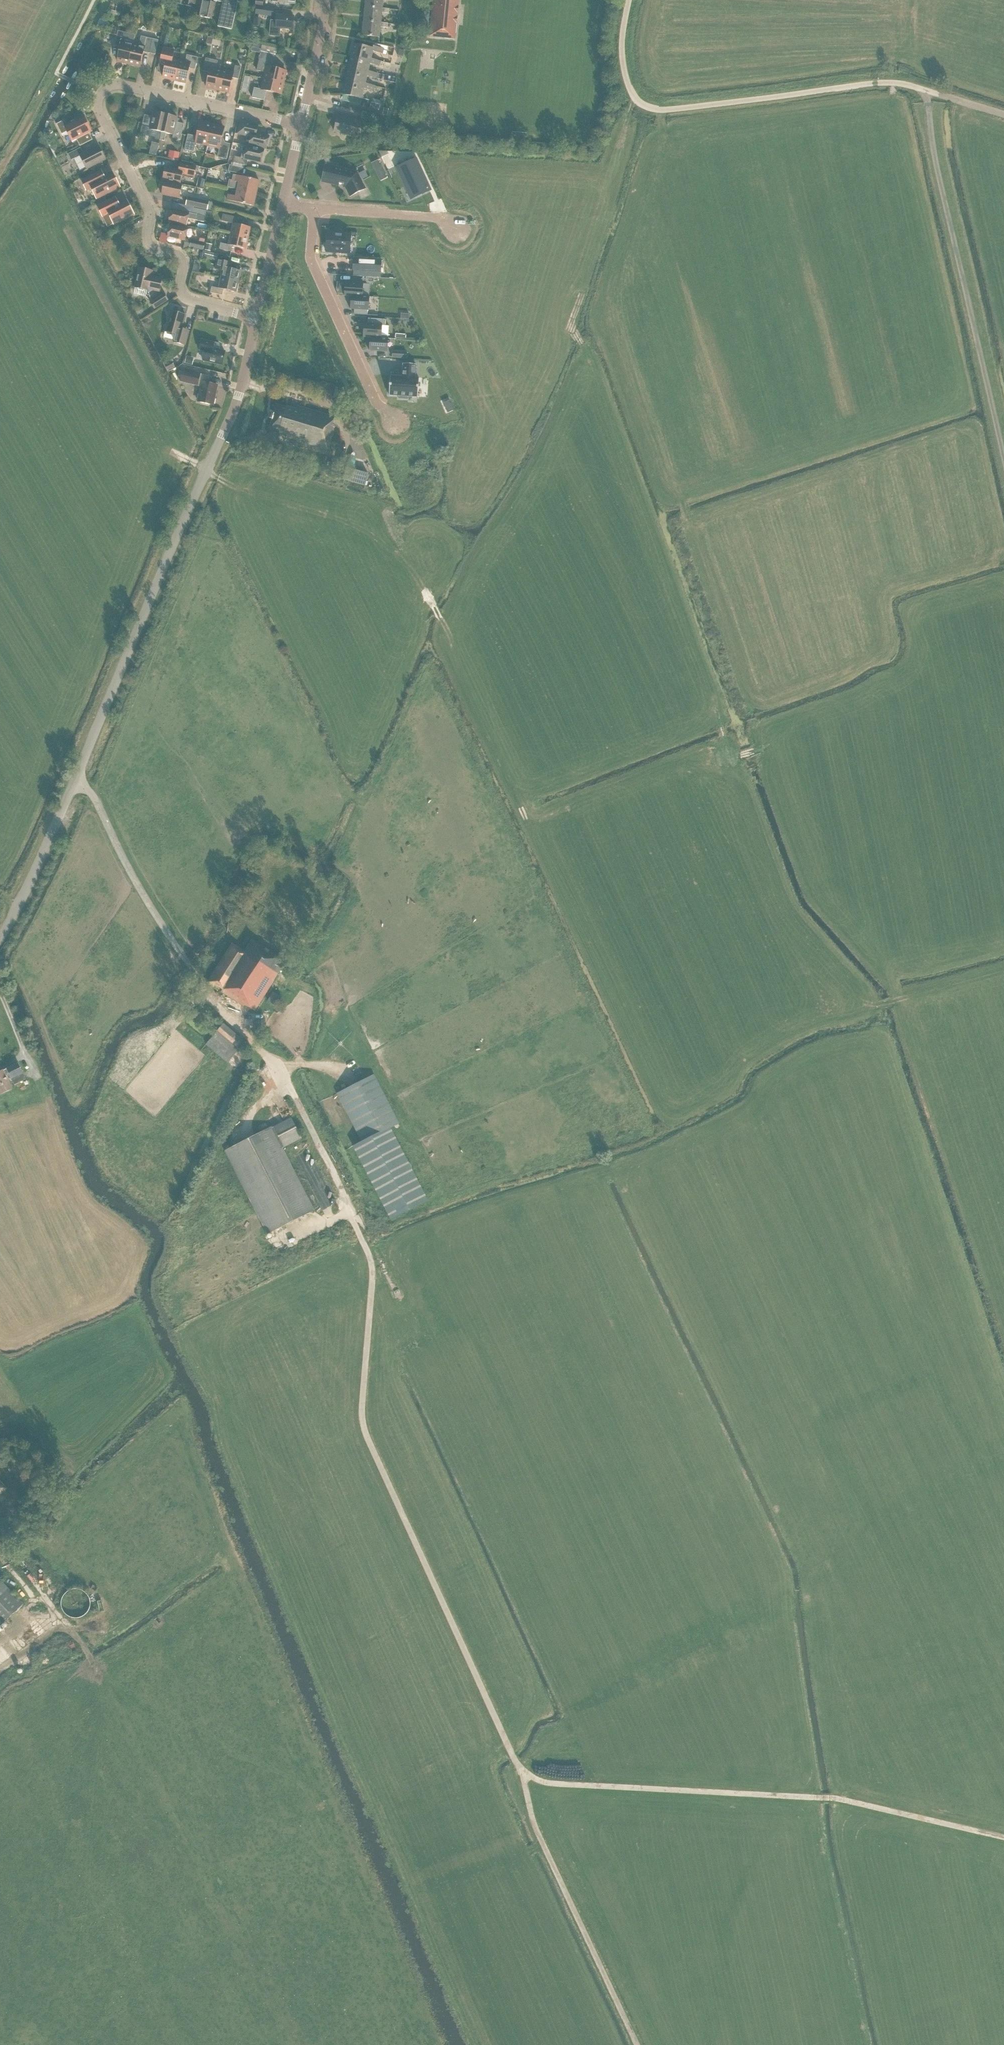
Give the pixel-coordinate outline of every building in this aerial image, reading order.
[(176,3),(192,7),(193,3),(198,4),(196,15),(211,19),(215,3),(212,2),(213,0),(223,2),(217,26),(232,30),(238,1),(233,0),(177,0),(176,3)] [(365,6),(382,8),(383,0),(366,0),(365,6)] [(454,39),(458,0),(433,0),(430,36),(454,39)] [(389,9),(382,8),(365,6),(364,21),(381,22),(382,13),(389,13),(389,9)] [(257,15),(273,16),(274,8),(258,7),(257,15)] [(270,35),(279,36),(280,28),(292,30),(294,16),(277,14),(276,22),(271,21),(270,35)] [(388,23),(381,22),(364,21),(362,35),(379,37),(380,27),(387,28),(388,23)] [(129,64),(133,44),(135,34),(117,30),(114,45),(121,46),(117,61),(129,64)] [(141,36),(139,46),(133,44),(129,64),(140,66),(143,52),(154,54),(158,40),(141,36)] [(162,37),(160,44),(167,46),(169,39),(162,37)] [(252,43),(250,51),(260,53),(261,51),(262,45),(252,43)] [(373,48),(354,44),(351,57),(370,61),(371,59),(373,51),(383,54),(384,49),(373,46),(373,48)] [(163,78),(174,80),(179,61),(172,59),(174,50),(163,48),(160,62),(166,63),(163,78)] [(260,53),(257,70),(265,72),(264,78),(283,83),(286,71),(271,68),(274,55),(261,51),(260,53)] [(187,55),(185,62),(179,61),(174,80),(186,83),(189,68),(195,69),(198,57),(187,55)] [(370,61),(351,57),(348,69),(368,74),(368,71),(370,64),(380,66),(381,61),(371,59),(370,61)] [(206,87),(218,90),(222,71),(216,69),(218,61),(206,58),(203,71),(209,73),(206,87)] [(233,73),(222,71),(218,90),(229,92),(232,78),(238,79),(241,67),(235,66),(233,73)] [(348,69),(345,82),(365,86),(365,84),(367,76),(377,78),(378,73),(368,71),(368,74),(348,69)] [(249,91),(251,75),(244,74),(242,90),(249,91)] [(254,88),(252,97),(264,100),(266,91),(281,94),(283,83),(264,78),(262,89),(254,88)] [(374,91),(375,86),(365,84),(365,86),(345,82),(342,94),(362,99),(364,89),(374,91)] [(371,102),(370,108),(379,110),(380,104),(372,103),(371,102)] [(360,118),(373,121),(374,114),(362,111),(360,118)] [(155,139),(159,140),(165,114),(153,112),(152,117),(144,115),(141,131),(149,133),(149,130),(156,131),(155,139)] [(176,122),(177,117),(165,114),(159,140),(164,141),(166,133),(173,135),(172,138),(180,140),(184,124),(176,122)] [(334,131),(359,137),(363,122),(337,116),(334,131)] [(92,139),(88,131),(91,130),(84,117),(65,127),(62,121),(56,124),(61,134),(67,132),(72,141),(76,139),(79,145),(92,139)] [(249,145),(266,149),(269,136),(253,133),(255,125),(240,121),(237,134),(251,137),(249,145)] [(195,143),(207,145),(212,125),(200,122),(197,137),(188,135),(184,150),(193,152),(195,143)] [(221,142),(224,127),(212,125),(207,145),(219,148),(217,157),(226,159),(230,144),(221,142)] [(80,148),(68,154),(71,160),(74,159),(80,171),(86,168),(87,169),(106,160),(99,146),(83,153),(80,148)] [(241,158),(234,156),(233,162),(246,166),(248,160),(261,163),(264,150),(247,146),(245,152),(242,151),(241,158)] [(167,158),(177,161),(179,152),(169,150),(167,158)] [(379,159),(371,163),(374,169),(382,166),(379,159)] [(388,159),(383,161),(388,174),(393,172),(388,159)] [(416,159),(397,168),(405,186),(408,185),(413,197),(412,197),(411,196),(410,196),(411,198),(430,189),(429,189),(416,159)] [(165,167),(163,180),(180,184),(182,176),(193,178),(196,167),(180,164),(179,170),(165,167)] [(228,170),(242,174),(244,168),(229,165),(228,170)] [(365,189),(357,172),(326,165),(322,182),(339,186),(339,184),(343,185),(343,186),(345,187),(350,196),(365,189)] [(112,173),(104,176),(101,170),(81,180),(86,191),(90,189),(95,199),(119,187),(112,173)] [(238,188),(237,189),(256,193),(259,180),(233,174),(232,180),(229,179),(227,186),(238,188)] [(199,179),(197,186),(203,188),(205,180),(199,179)] [(179,198),(182,185),(164,181),(162,194),(179,198)] [(253,206),(256,193),(237,189),(236,196),(228,195),(227,200),(253,206)] [(185,205),(207,210),(208,201),(187,197),(185,205)] [(133,214),(126,200),(119,204),(115,198),(98,207),(107,226),(113,223),(114,224),(133,214)] [(211,212),(193,208),(192,214),(171,209),(169,222),(186,226),(188,218),(195,220),(196,215),(206,217),(206,215),(210,216),(211,212)] [(221,221),(233,224),(231,234),(248,238),(251,227),(237,224),(239,218),(223,214),(221,221)] [(170,224),(167,236),(185,240),(188,227),(170,224)] [(327,233),(326,251),(350,252),(351,234),(327,233)] [(246,249),(248,238),(231,234),(228,245),(221,243),(219,249),(231,251),(233,246),(246,249)] [(189,247),(203,250),(205,243),(204,243),(199,242),(191,240),(189,247)] [(353,258),(353,270),(381,272),(382,260),(353,258)] [(222,271),(221,278),(238,282),(241,271),(228,268),(229,262),(217,260),(215,269),(222,271)] [(136,288),(134,294),(146,296),(147,290),(148,290),(148,289),(159,292),(162,278),(151,276),(152,271),(139,268),(134,287),(136,288)] [(204,274),(192,272),(190,281),(194,282),(196,275),(203,276),(204,274)] [(236,292),(238,282),(221,278),(219,288),(211,287),(210,292),(222,295),(223,289),(236,292)] [(362,296),(363,284),(363,283),(345,282),(345,283),(344,295),(351,296),(351,295),(362,296)] [(150,302),(155,309),(168,300),(164,293),(150,302)] [(369,309),(368,309),(369,297),(369,296),(362,296),(351,295),(351,296),(350,308),(350,309),(369,310),(369,309)] [(174,342),(185,345),(190,329),(183,327),(186,315),(171,311),(165,331),(176,334),(174,342)] [(381,338),(381,337),(382,325),(364,323),(364,324),(363,336),(363,337),(370,337),(381,338)] [(370,337),(369,350),(387,351),(388,338),(388,339),(388,338),(381,337),(381,338),(370,337)] [(205,352),(203,361),(222,365),(225,351),(213,348),(214,343),(202,340),(200,350),(205,352)] [(186,356),(185,363),(192,365),(194,358),(186,356)] [(174,367),(171,361),(164,365),(167,370),(174,367)] [(390,376),(389,395),(399,396),(398,398),(407,399),(408,396),(418,397),(419,378),(415,377),(416,365),(403,363),(402,377),(390,376)] [(217,385),(203,382),(205,375),(183,370),(180,382),(201,386),(198,401),(213,405),(217,385)] [(277,405),(270,428),(280,431),(279,433),(287,435),(286,438),(327,450),(330,439),(333,429),(334,427),(331,426),(334,417),(296,406),(296,409),(287,406),(286,407),(277,405)] [(344,482),(368,482),(368,470),(344,469),(344,482)] [(211,978),(207,983),(212,986),(214,984),(222,989),(220,991),(244,1006),(244,1005),(254,1011),(285,960),(251,939),(244,950),(233,943),(218,968),(211,978)] [(239,1050),(243,1054),(251,1046),(246,1042),(224,1023),(206,1044),(228,1063),(239,1050)] [(6,1068),(14,1085),(26,1079),(23,1072),(18,1063),(6,1068)] [(0,1094),(12,1089),(3,1070),(0,1072),(0,1093),(0,1094)] [(374,1074),(337,1092),(361,1140),(352,1145),(390,1218),(428,1199),(390,1128),(398,1123),(374,1074)] [(314,1210),(283,1148),(301,1138),(291,1118),(272,1127),(225,1151),(267,1234),(314,1210)] [(0,1580),(0,1626),(1,1625),(23,1605),(0,1580)] [(78,1588),(76,1588),(73,1588),(70,1589),(68,1590),(66,1591),(64,1593),(62,1595),(61,1598),(61,1600),(60,1603),(61,1605),(61,1608),(62,1610),(64,1613),(66,1614),(68,1616),(70,1617),(73,1618),(76,1618),(78,1618),(81,1617),(83,1616),(85,1614),(87,1613),(89,1610),(90,1608),(90,1605),(91,1603),(90,1600),(90,1598),(89,1595),(87,1593),(85,1591),(83,1590),(81,1589),(78,1588)]
